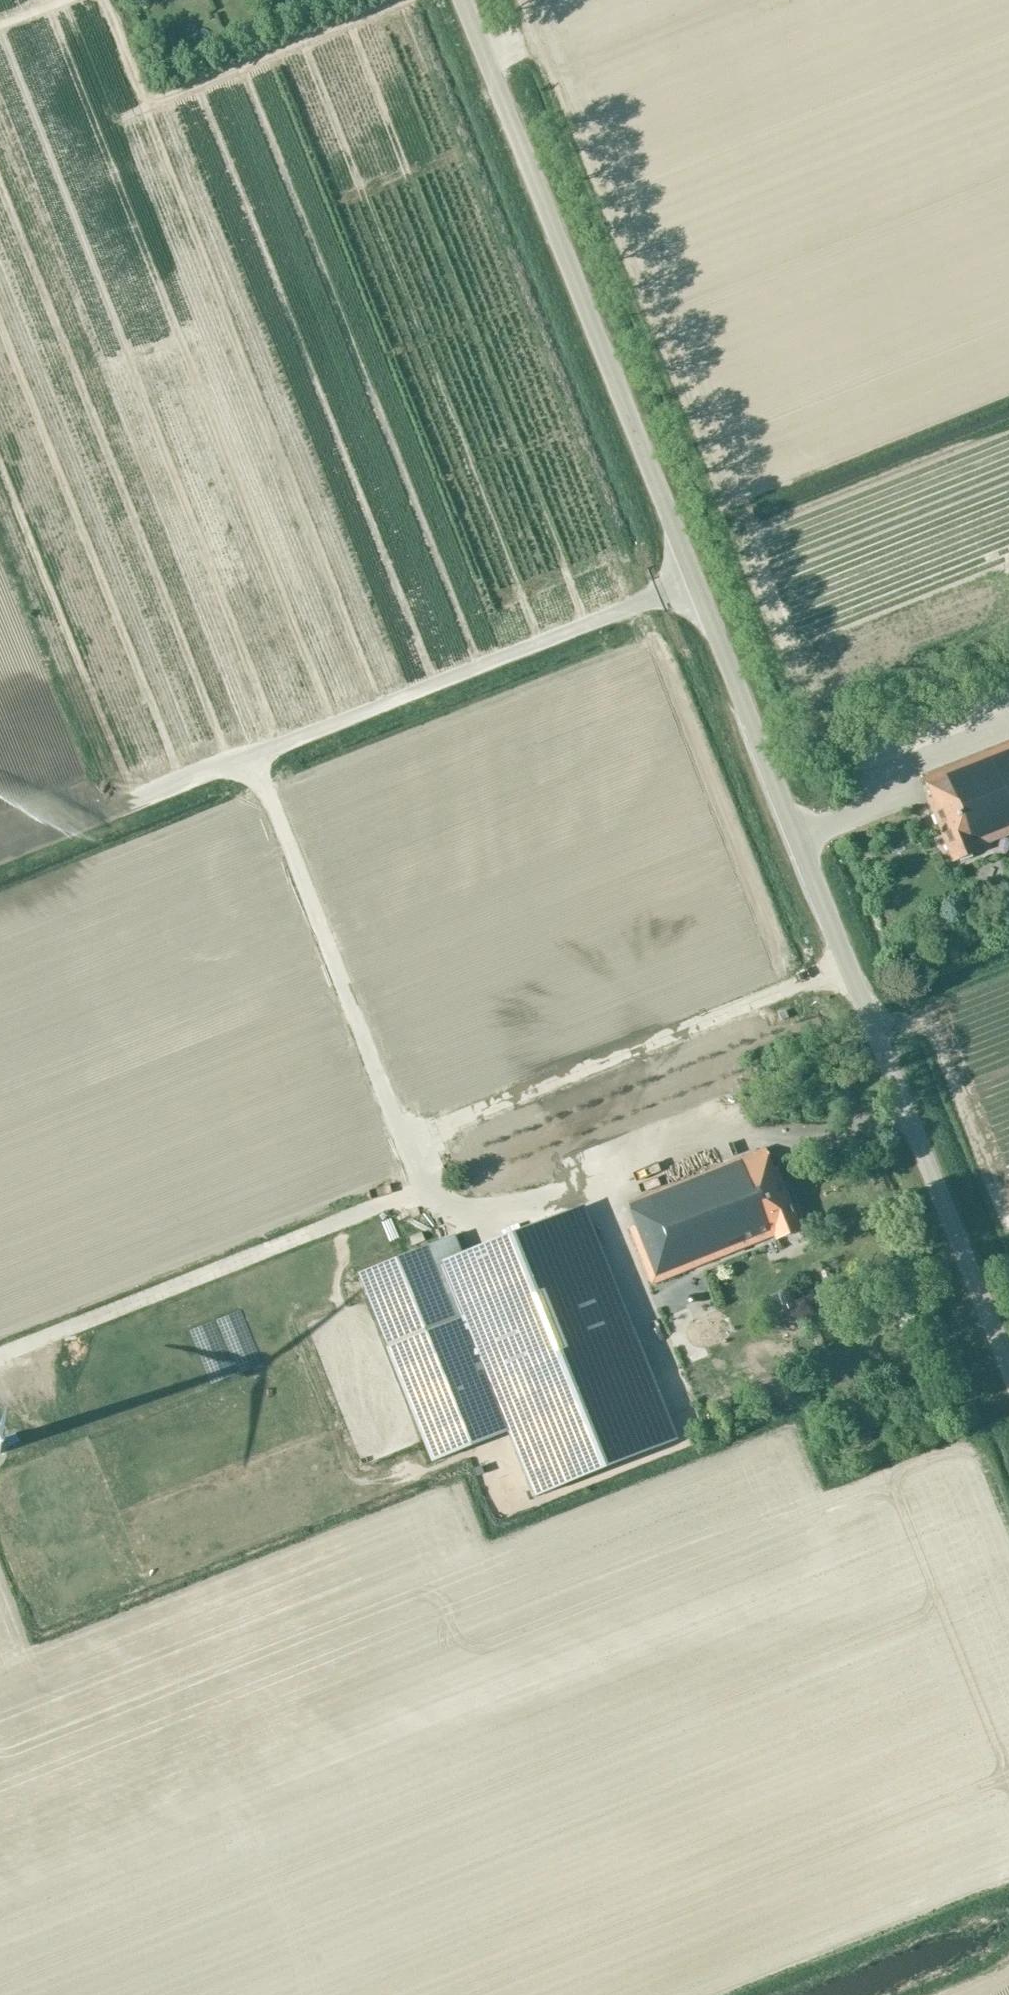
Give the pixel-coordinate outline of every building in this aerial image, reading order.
[(955,862),(981,852),(979,847),(1008,836),(1008,743),(927,774),(930,782),(927,783),(932,798),(930,799),(955,862)] [(932,920),(952,912),(946,898),(927,906),(932,920)] [(958,949),(969,944),(963,929),(951,934),(958,949)] [(780,1166),(775,1168),(770,1154),(768,1154),(765,1148),(628,1202),(636,1225),(630,1228),(653,1284),(775,1235),(777,1239),(804,1229),(780,1166)] [(806,1180),(805,1197),(826,1198),(826,1180),(806,1180)] [(454,1235),(357,1275),(402,1385),(433,1462),(508,1432),(534,1497),(676,1441),(663,1409),(604,1262),(574,1274),(552,1218),(462,1254),(454,1235)] [(660,1301),(641,1307),(650,1331),(665,1326),(660,1312),(698,1298),(693,1286),(678,1291),(674,1280),(654,1287),(660,1301)]
